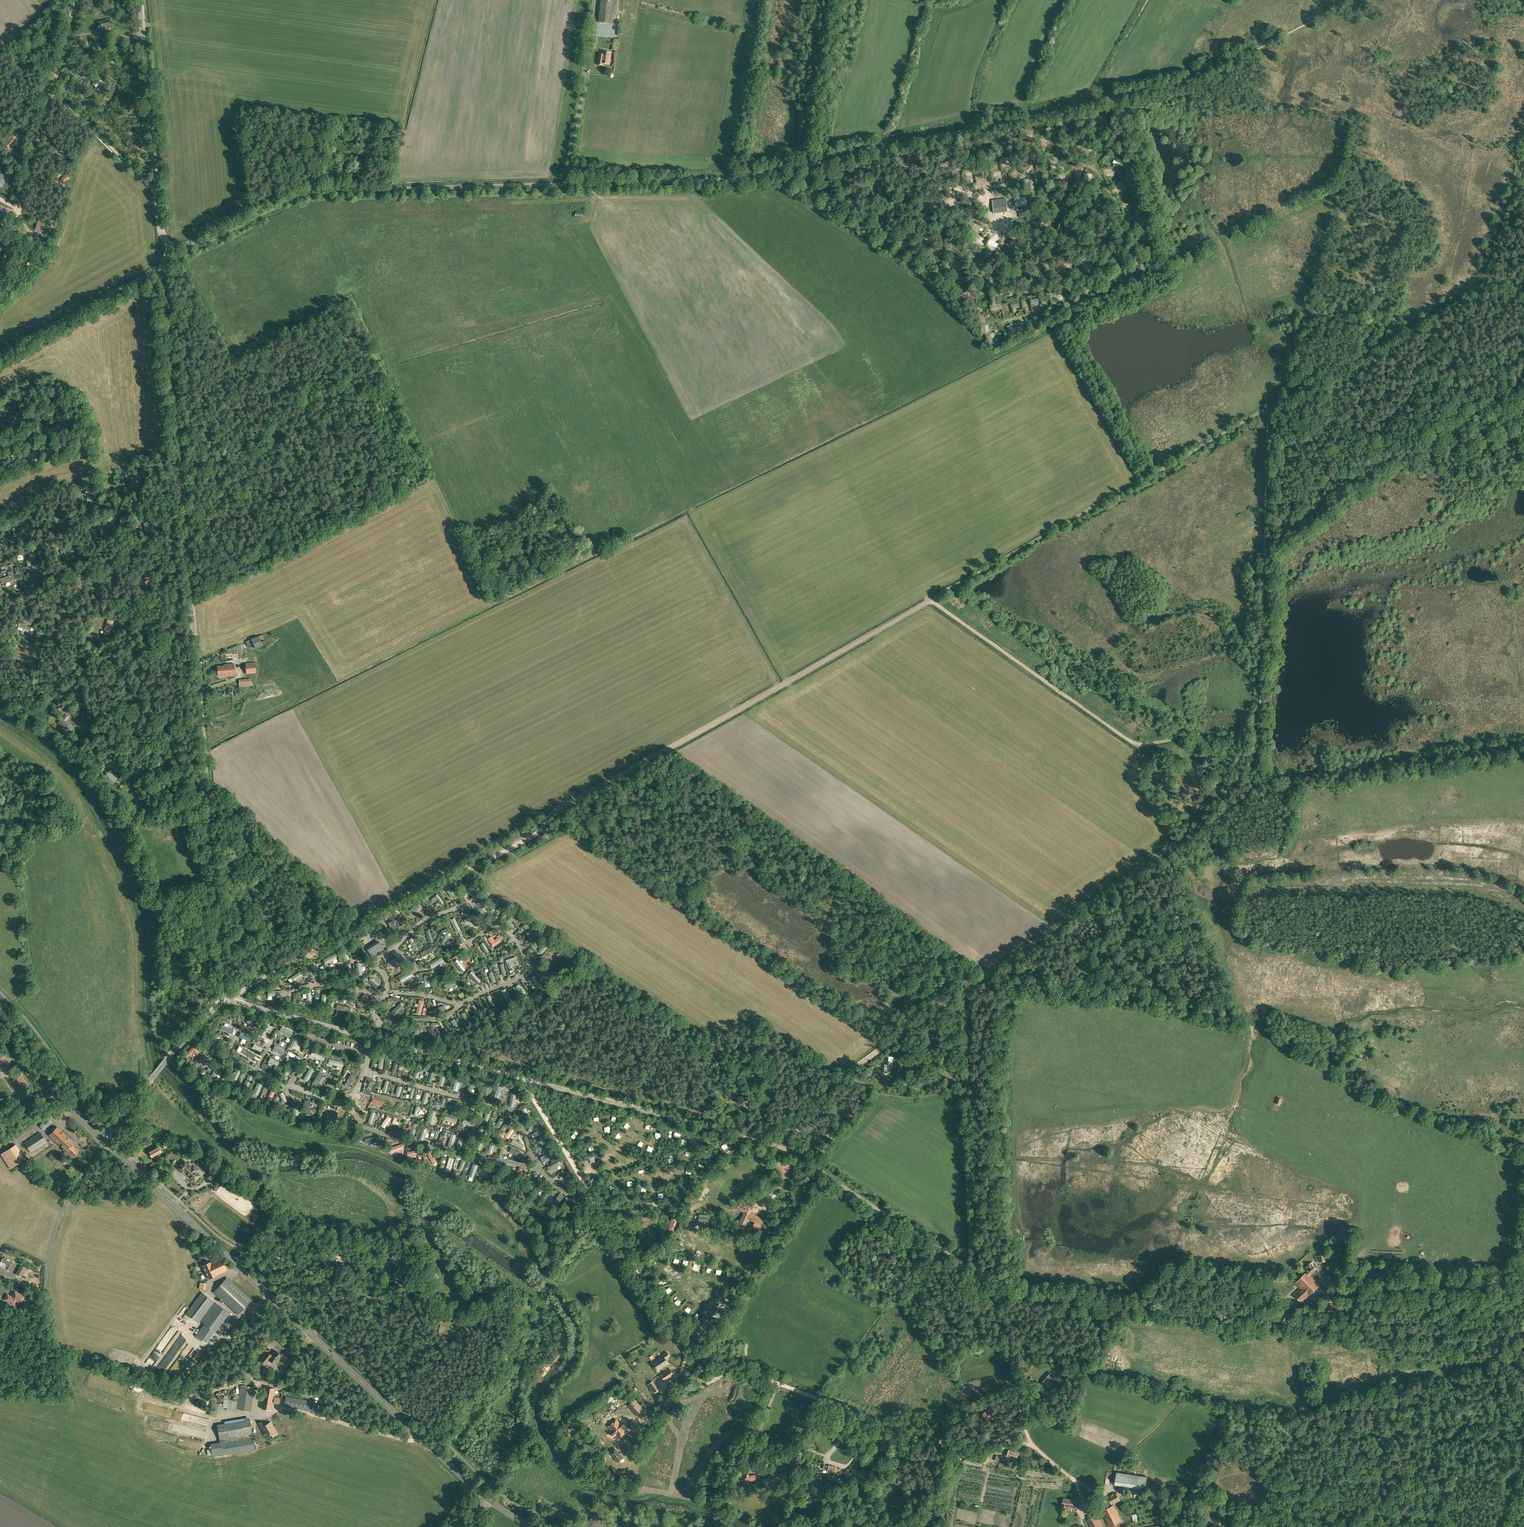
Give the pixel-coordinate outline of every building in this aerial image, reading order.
[(618,0),(601,0),(598,22),(615,24),(618,0)] [(103,27),(110,26),(109,20),(97,22),(99,32),(104,31),(103,27)] [(102,49),(100,42),(94,43),(94,45),(92,46),(93,51),(102,49)] [(603,52),(603,56),(599,55),(598,64),(603,65),(604,63),(610,64),(611,53),(603,52)] [(104,85),(95,76),(91,81),(100,90),(104,85)] [(17,138),(13,134),(4,144),(9,149),(16,141),(15,140),(17,138)] [(0,174),(0,182),(6,184),(8,176),(0,174)] [(1017,197),(1018,205),(1029,204),(1028,196),(1017,197)] [(994,198),(994,206),(1008,206),(1008,197),(994,198)] [(41,221),(38,230),(46,233),(49,223),(41,221)] [(978,223),(975,230),(980,232),(983,226),(978,223)] [(890,238),(896,229),(893,228),(887,237),(890,238)] [(903,237),(900,242),(910,246),(912,242),(903,237)] [(30,266),(33,259),(28,256),(24,263),(30,266)] [(8,424),(8,426),(16,427),(16,422),(17,422),(17,421),(16,421),(17,416),(10,415),(9,417),(8,418),(7,422),(8,424)] [(80,447),(84,454),(89,451),(85,445),(87,444),(85,441),(81,443),(83,446),(80,447)] [(29,462),(36,459),(34,453),(27,455),(29,462)] [(141,478),(132,479),(133,482),(134,482),(135,487),(140,487),(140,482),(141,482),(141,478)] [(95,500),(96,493),(92,492),(88,491),(85,491),(85,496),(88,496),(87,500),(95,500)] [(55,516),(53,517),(56,521),(61,518),(62,520),(65,518),(62,513),(56,516),(55,515),(55,516)] [(147,521),(147,523),(144,524),(145,527),(146,533),(153,532),(152,526),(152,525),(151,520),(147,521)] [(104,534),(111,531),(109,525),(105,526),(104,524),(98,527),(99,530),(102,529),(104,534)] [(15,528),(12,529),(16,536),(24,532),(22,527),(16,530),(15,528)] [(61,551),(62,553),(65,552),(65,554),(65,555),(66,555),(66,556),(69,555),(70,558),(75,555),(74,552),(72,547),(65,550),(64,549),(61,551)] [(37,563),(36,558),(26,561),(28,566),(30,565),(31,565),(33,569),(38,568),(37,563)] [(2,584),(15,579),(12,571),(8,572),(9,576),(0,579),(2,584)] [(150,585),(150,577),(139,577),(139,584),(142,584),(142,585),(144,585),(144,584),(150,585)] [(103,585),(101,586),(103,593),(111,590),(108,581),(103,583),(103,585)] [(109,635),(114,621),(107,619),(103,633),(109,635)] [(31,623),(21,620),(18,626),(29,630),(31,623)] [(248,647),(254,645),(255,649),(263,646),(261,641),(266,639),(264,634),(259,636),(251,639),(246,641),(248,647)] [(246,674),(256,673),(255,663),(245,663),(246,674)] [(225,676),(235,675),(234,664),(224,664),(224,665),(217,666),(218,675),(225,675),(225,676)] [(239,679),(240,687),(243,687),(251,686),(251,680),(251,679),(239,679)] [(63,727),(64,726),(67,728),(70,724),(66,720),(69,717),(66,714),(63,718),(62,717),(58,723),(63,727)] [(1202,774),(1205,771),(1207,769),(1202,763),(1196,767),(1199,770),(1198,771),(1200,773),(1201,773),(1202,774)] [(1167,770),(1166,768),(1164,769),(1159,770),(1158,770),(1158,771),(1157,771),(1158,775),(1159,774),(1160,777),(1166,775),(1164,771),(1167,770)] [(111,784),(117,779),(110,772),(104,777),(111,784)] [(1225,784),(1221,783),(1220,787),(1223,788),(1222,791),(1229,793),(1231,787),(1225,785),(1225,784)] [(482,893),(479,891),(474,898),(477,900),(482,893)] [(433,902),(437,899),(441,904),(444,902),(438,893),(430,899),(433,902)] [(500,902),(497,900),(490,910),(493,913),(500,902)] [(421,907),(418,903),(407,911),(410,915),(421,907)] [(509,911),(506,909),(500,917),(503,919),(509,911)] [(480,924),(473,913),(465,919),(467,923),(472,919),(477,926),(480,924)] [(515,925),(510,922),(514,916),(511,914),(505,922),(513,928),(515,925)] [(461,930),(455,917),(450,919),(456,932),(461,930)] [(535,930),(527,924),(524,927),(532,933),(535,930)] [(452,938),(445,934),(442,941),(449,944),(452,938)] [(419,949),(412,937),(409,939),(415,951),(419,949)] [(502,940),(500,937),(493,942),(495,945),(502,940)] [(552,943),(549,939),(538,950),(542,953),(552,943)] [(384,949),(379,941),(367,949),(372,957),(384,949)] [(349,958),(343,949),(339,951),(345,961),(349,958)] [(336,958),(334,953),(323,959),(325,964),(336,958)] [(401,957),(397,954),(387,963),(390,967),(401,957)] [(566,963),(573,960),(574,963),(577,962),(574,955),(564,959),(566,963)] [(516,965),(515,961),(517,960),(516,956),(505,959),(508,968),(516,965)] [(444,961),(442,957),(429,964),(432,968),(444,961)] [(320,974),(314,963),(310,966),(316,976),(320,974)] [(480,981),(472,970),(469,973),(477,984),(480,981)] [(303,975),(300,971),(290,977),(293,981),(303,975)] [(541,984),(535,975),(531,977),(538,986),(541,984)] [(458,983),(456,979),(443,985),(445,989),(458,983)] [(525,990),(518,984),(516,987),(523,993),(525,990)] [(512,1001),(506,988),(501,991),(507,1003),(512,1001)] [(495,1005),(490,994),(486,996),(492,1007),(495,1005)] [(401,1002),(392,1012),(395,1015),(404,1005),(401,1002)] [(332,1008),(344,1011),(345,1005),(334,1003),(332,1008)] [(480,1013),(474,1004),(470,1006),(476,1015),(480,1013)] [(470,1020),(464,1012),(461,1014),(467,1022),(470,1020)] [(460,1027),(454,1018),(451,1021),(456,1029),(460,1027)] [(255,1029),(249,1019),(245,1021),(252,1031),(255,1029)] [(267,1026),(263,1024),(258,1035),(262,1037),(267,1026)] [(935,1037),(940,1033),(939,1031),(941,1029),(939,1026),(938,1027),(936,1025),(932,1029),(935,1032),(932,1034),(935,1037)] [(219,1036),(216,1033),(206,1040),(208,1043),(219,1036)] [(301,1039),(297,1036),(291,1044),(295,1047),(301,1039)] [(192,1046),(186,1053),(189,1056),(193,1051),(196,1054),(199,1052),(192,1046)] [(326,1056),(312,1050),(310,1055),(324,1061),(326,1056)] [(202,1055),(194,1064),(198,1067),(202,1062),(206,1066),(210,1062),(202,1055)] [(296,1062),(286,1057),(285,1061),(294,1066),(296,1062)] [(343,1061),(328,1058),(327,1063),(342,1066),(343,1061)] [(278,1064),(267,1059),(265,1062),(267,1063),(266,1065),(273,1069),(275,1066),(276,1067),(278,1064)] [(892,1065),(893,1060),(890,1060),(889,1064),(885,1064),(884,1072),(890,1073),(891,1065),(892,1065)] [(226,1062),(220,1073),(223,1074),(229,1064),(226,1062)] [(216,1067),(211,1076),(215,1078),(220,1069),(216,1067)] [(313,1071),(309,1068),(302,1079),(306,1082),(313,1071)] [(240,1072),(236,1070),(230,1082),(235,1084),(240,1072)] [(247,1088),(254,1076),(250,1074),(244,1086),(247,1088)] [(26,1087),(23,1080),(24,1079),(22,1076),(12,1081),(17,1092),(26,1087)] [(461,1077),(456,1076),(452,1090),(457,1091),(461,1077)] [(367,1077),(364,1089),(363,1093),(371,1095),(372,1091),(372,1092),(375,1084),(373,1084),(374,1080),(367,1077)] [(919,1081),(919,1086),(925,1085),(925,1084),(933,1083),(932,1080),(928,1080),(928,1078),(926,1078),(926,1077),(924,1077),(925,1080),(919,1081)] [(260,1078),(254,1092),(259,1094),(265,1081),(260,1078)] [(351,1083),(342,1078),(340,1082),(349,1087),(351,1083)] [(324,1089),(313,1082),(312,1085),(322,1092),(324,1089)] [(274,1098),(278,1086),(274,1085),(269,1096),(274,1098)] [(502,1087),(498,1086),(494,1097),(498,1098),(502,1087)] [(320,1094),(309,1089),(307,1093),(318,1099),(320,1094)] [(284,1101),(288,1099),(284,1090),(280,1092),(284,1101)] [(346,1097),(335,1090),(333,1094),(344,1100),(346,1097)] [(446,1098),(442,1097),(440,1103),(435,1101),(434,1106),(444,1108),(446,1098)] [(532,1117),(525,1107),(522,1109),(528,1120),(532,1117)] [(492,1110),(487,1109),(483,1119),(488,1121),(492,1110)] [(376,1113),(371,1111),(367,1123),(372,1124),(376,1113)] [(458,1119),(445,1115),(444,1120),(456,1124),(458,1119)] [(392,1119),(388,1116),(381,1124),(384,1127),(392,1119)] [(504,1119),(501,1117),(495,1125),(499,1128),(504,1119)] [(44,1131),(52,1123),(46,1118),(39,1126),(44,1131)] [(476,1123),(464,1119),(462,1123),(474,1127),(476,1123)] [(418,1124),(413,1122),(409,1134),(414,1136),(418,1124)] [(540,1131),(532,1126),(530,1129),(538,1135),(540,1131)] [(73,1157),(79,1151),(72,1144),(74,1142),(57,1127),(49,1135),(73,1157)] [(427,1129),(423,1127),(419,1139),(423,1140),(427,1129)] [(514,1131),(511,1129),(505,1136),(508,1138),(514,1131)] [(46,1142),(40,1132),(24,1143),(31,1153),(46,1142)] [(456,1135),(451,1133),(447,1147),(452,1149),(456,1135)] [(142,1141),(135,1134),(132,1136),(139,1143),(142,1141)] [(464,1138),(459,1137),(456,1149),(460,1150),(464,1138)] [(544,1140),(542,1137),(534,1143),(537,1146),(544,1140)] [(524,1145),(513,1139),(511,1143),(522,1149),(524,1145)] [(393,1152),(406,1147),(404,1143),(391,1147),(393,1152)] [(25,1159),(15,1145),(1,1154),(11,1169),(25,1159)] [(152,1157),(161,1152),(158,1147),(149,1152),(152,1157)] [(433,1150),(429,1152),(435,1163),(439,1161),(433,1150)] [(195,1181),(200,1175),(196,1172),(199,1170),(193,1165),(191,1167),(184,1160),(177,1168),(183,1173),(184,1171),(195,1181)] [(471,1175),(476,1177),(479,1162),(474,1161),(471,1175)] [(559,1166),(557,1162),(547,1167),(549,1171),(559,1166)] [(488,1175),(481,1169),(478,1171),(486,1178),(488,1175)] [(216,1176),(211,1172),(206,1177),(212,1182),(216,1176)] [(575,1184),(568,1175),(564,1178),(571,1187),(575,1184)] [(577,1198),(574,1195),(568,1202),(571,1205),(577,1198)] [(760,1230),(762,1224),(760,1223),(762,1218),(751,1213),(753,1209),(749,1207),(741,1203),(738,1209),(744,1212),(738,1226),(743,1228),(748,1219),(755,1222),(753,1226),(760,1230)] [(706,1223),(706,1214),(697,1214),(697,1223),(706,1223)] [(677,1218),(672,1216),(667,1229),(672,1231),(677,1218)] [(1333,1253),(1325,1254),(1318,1256),(1319,1262),(1326,1261),(1334,1259),(1333,1253)] [(210,1261),(203,1265),(209,1279),(227,1270),(221,1257),(210,1262),(210,1261)] [(9,1261),(4,1258),(2,1262),(8,1265),(6,1269),(10,1271),(14,1264),(12,1263),(13,1261),(10,1260),(9,1261)] [(1304,1269),(1306,1272),(1309,1275),(1316,1269),(1312,1265),(1315,1262),(1313,1260),(1304,1269)] [(1309,1275),(1306,1272),(1295,1283),(1300,1288),(1293,1294),(1302,1302),(1309,1296),(1308,1295),(1316,1288),(1318,1290),(1320,1287),(1318,1286),(1319,1285),(1309,1275)] [(238,1315),(251,1300),(227,1277),(213,1292),(238,1315)] [(8,1295),(7,1295),(5,1299),(14,1304),(16,1300),(21,1303),(24,1296),(15,1291),(12,1298),(7,1296),(8,1295)] [(194,1319),(209,1298),(201,1292),(186,1313),(194,1319)] [(204,1342),(213,1330),(215,1332),(229,1313),(214,1302),(200,1321),(204,1324),(195,1336),(204,1342)] [(1341,1305),(1329,1304),(1328,1316),(1339,1317),(1341,1305)] [(239,1320),(238,1320),(229,1334),(234,1337),(244,1324),(239,1320)] [(936,1330),(932,1331),(935,1340),(940,1338),(939,1333),(937,1333),(936,1330)] [(275,1364),(282,1356),(275,1350),(271,1355),(267,1351),(260,1360),(265,1364),(269,1359),(275,1364)] [(665,1358),(670,1355),(667,1352),(652,1362),(658,1370),(669,1363),(665,1358)] [(674,1375),(669,1368),(661,1374),(666,1381),(674,1375)] [(268,1373),(263,1369),(260,1372),(265,1377),(268,1373)] [(1056,1374),(1049,1381),(1052,1384),(1060,1376),(1056,1374)] [(238,1410),(241,1410),(251,1412),(254,1389),(242,1387),(238,1410)] [(271,1410),(275,1389),(265,1387),(261,1408),(271,1410)] [(317,1403),(286,1397),(284,1405),(315,1412),(317,1403)] [(238,1401),(224,1399),(223,1407),(228,1408),(227,1410),(236,1412),(237,1409),(238,1402),(238,1401)] [(644,1411),(635,1400),(630,1404),(639,1415),(644,1411)] [(219,1417),(223,1404),(217,1402),(212,1401),(208,1414),(214,1416),(219,1417)] [(985,1412),(981,1417),(987,1421),(994,1411),(990,1408),(986,1413),(985,1412)] [(622,1426),(624,1424),(621,1421),(619,1422),(615,1418),(607,1425),(610,1429),(609,1431),(613,1435),(615,1434),(618,1438),(626,1431),(622,1426)] [(212,1456),(255,1450),(250,1419),(225,1423),(227,1438),(222,1439),(222,1442),(210,1444),(212,1456)] [(266,1439),(277,1433),(275,1429),(271,1422),(264,1426),(262,1421),(258,1424),(264,1434),(263,1435),(266,1439)] [(883,1445),(878,1440),(874,1445),(878,1449),(883,1445)] [(617,1462),(624,1455),(621,1452),(620,1454),(614,1448),(610,1452),(616,1458),(614,1459),(617,1462)] [(1008,1450),(1006,1457),(1002,1456),(1000,1459),(1008,1462),(1009,1457),(1016,1459),(1018,1453),(1008,1450)] [(1210,1453),(1208,1457),(1204,1462),(1205,1462),(1203,1464),(1202,1464),(1200,1468),(1207,1472),(1209,1468),(1205,1465),(1212,1455),(1210,1453)] [(823,1469),(828,1470),(827,1471),(832,1473),(834,1476),(838,1473),(839,1474),(842,1472),(840,1468),(838,1469),(836,1469),(836,1467),(833,1466),(832,1466),(829,1466),(824,1465),(823,1469)] [(780,1476),(781,1475),(779,1472),(778,1473),(777,1471),(769,1477),(773,1483),(779,1478),(778,1478),(781,1476),(780,1476)] [(1147,1477),(1117,1472),(1115,1484),(1145,1489),(1147,1477)] [(902,1481),(893,1479),(891,1486),(901,1488),(902,1481)] [(1108,1497),(1112,1505),(1119,1502),(1115,1493),(1108,1497)] [(1076,1511),(1078,1504),(1070,1502),(1071,1500),(1064,1499),(1063,1504),(1065,1505),(1065,1509),(1076,1511)] [(1110,1526),(1121,1521),(1114,1505),(1102,1511),(1110,1526)] [(928,1513),(927,1516),(933,1517),(934,1514),(935,1507),(929,1506),(928,1513)] [(1103,1525),(1098,1516),(1088,1521),(1091,1526),(1099,1526),(1103,1525)] [(591,1526),(596,1526),(599,1522),(592,1518),(587,1526),(588,1526),(591,1526)]
